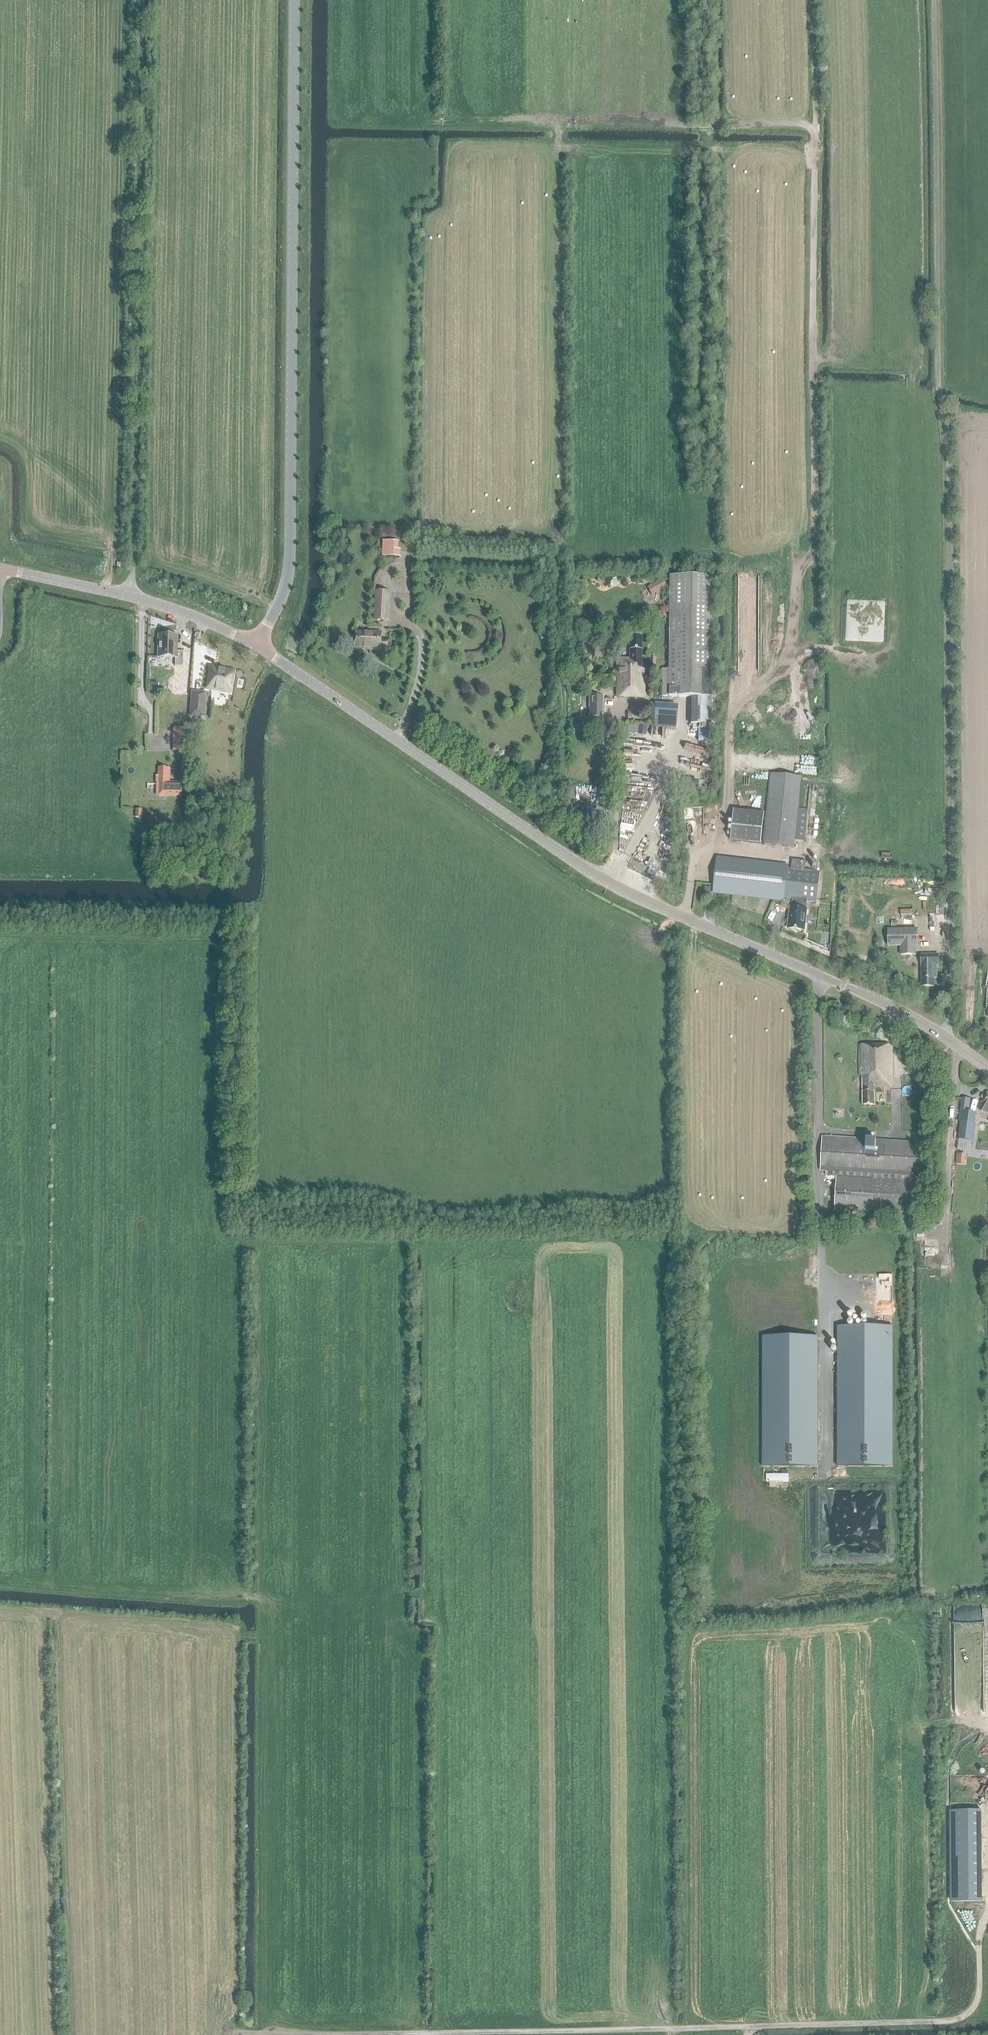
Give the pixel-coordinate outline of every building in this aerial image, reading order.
[(397,557),(398,542),(382,540),(381,556),(397,557)] [(662,668),(661,696),(690,697),(690,722),(714,722),(715,671),(710,671),(711,576),(669,575),(668,668),(662,668)] [(662,578),(654,583),(659,591),(667,587),(662,578)] [(375,620),(387,621),(388,592),(376,591),(375,620)] [(370,647),(370,649),(389,650),(390,641),(380,640),(380,632),(371,632),(371,633),(355,632),(355,646),(370,647)] [(176,635),(159,635),(158,657),(175,658),(175,666),(183,666),(183,651),(176,651),(176,635)] [(617,696),(643,697),(643,669),(641,669),(641,635),(630,635),(629,657),(617,657),(617,696)] [(233,672),(210,668),(207,688),(230,692),(233,672)] [(173,679),(172,690),(189,691),(189,680),(173,679)] [(200,692),(192,691),(190,715),(204,716),(205,710),(199,710),(200,692)] [(588,717),(602,717),(603,696),(588,696),(588,717)] [(666,704),(665,712),(677,713),(678,706),(666,704)] [(630,707),(631,719),(642,718),(642,707),(630,707)] [(657,727),(678,728),(679,717),(657,716),(657,727)] [(641,725),(640,735),(648,736),(650,726),(641,725)] [(182,752),(184,752),(185,728),(173,728),(173,752),(182,752)] [(160,795),(181,796),(181,783),(169,782),(169,768),(158,768),(158,777),(156,777),(156,784),(157,784),(157,792),(160,795)] [(763,844),(793,848),(801,777),(771,774),(763,844)] [(731,841),(761,844),(764,812),(734,809),(731,841)] [(717,859),(713,892),(783,900),(783,899),(792,900),(791,907),(790,907),(788,928),(804,930),(806,909),(805,909),(806,902),(816,903),(820,872),(805,870),(806,862),(791,860),(790,869),(787,869),(787,867),(717,859)] [(918,946),(917,929),(887,929),(888,946),(900,946),(900,955),(916,955),(916,946),(918,946)] [(920,967),(926,967),(926,971),(922,971),(922,980),(923,980),(923,987),(933,987),(933,979),(935,979),(935,971),(934,971),(934,966),(937,966),(937,956),(920,956),(920,967)] [(890,1085),(890,1044),(858,1044),(858,1075),(862,1075),(862,1104),(873,1104),(873,1085),(890,1085)] [(981,1104),(978,1109),(987,1115),(987,1091),(986,1090),(979,1103),(981,1104)] [(960,1110),(958,1122),(961,1122),(958,1139),(973,1141),(976,1124),(974,1123),(975,1113),(969,1112),(960,1110)] [(819,1171),(926,1178),(928,1143),(821,1136),(819,1171)] [(834,1212),(912,1217),(915,1181),(836,1177),(834,1212)] [(838,1330),(838,1466),(893,1466),(893,1330),(838,1330)] [(763,1340),(763,1466),(817,1466),(817,1340),(763,1340)] [(951,1861),(951,1902),(981,1901),(981,1861),(951,1861)]
